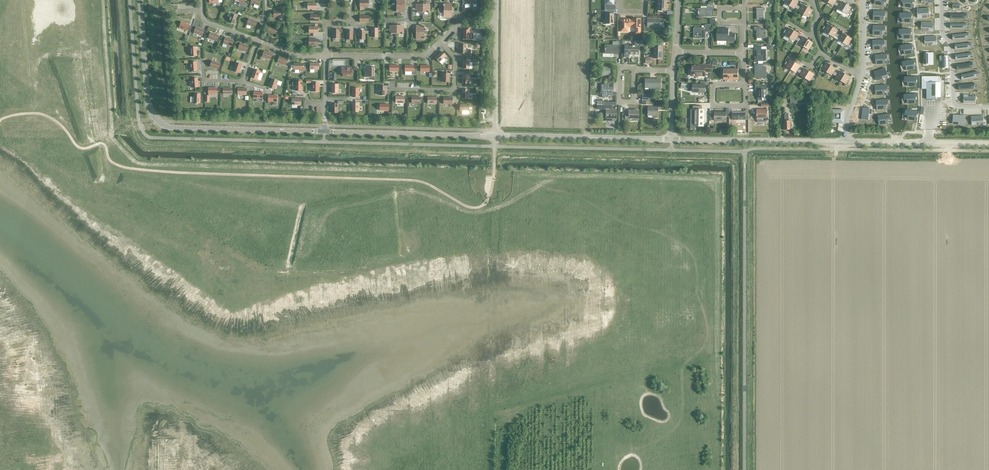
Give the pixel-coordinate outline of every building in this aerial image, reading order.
[(236,0),(240,2),(238,6),(245,8),(246,4),(244,3),(245,0),(236,0)] [(258,9),(259,6),(261,0),(251,0),(250,3),(255,4),(253,7),(258,9)] [(604,5),(605,5),(605,11),(615,11),(615,5),(613,5),(613,0),(605,0),(604,5)] [(657,5),(658,5),(657,11),(665,11),(666,0),(657,0),(657,5)] [(783,7),(787,10),(789,6),(793,0),(783,0),(783,1),(785,2),(785,4),(783,7)] [(789,6),(794,9),(795,8),(797,9),(799,6),(797,5),(798,2),(795,0),(793,0),(789,6)] [(369,1),(360,1),(360,7),(360,10),(363,10),(363,7),(369,7),(369,1)] [(840,5),(838,3),(836,6),(838,8),(838,9),(842,12),(847,4),(842,2),(840,5)] [(847,4),(842,12),(847,15),(848,13),(850,15),(852,12),(849,10),(851,7),(847,4)] [(711,9),(714,9),(714,5),(707,5),(707,9),(699,9),(699,17),(712,16),(711,9)] [(799,6),(797,9),(800,11),(799,12),(804,15),(808,8),(803,5),(801,8),(799,6)] [(764,11),(765,11),(765,8),(756,8),(756,20),(764,19),(764,11)] [(804,15),(802,18),(805,19),(806,19),(807,17),(808,18),(809,16),(812,18),(813,15),(811,14),(813,10),(808,8),(804,15)] [(929,8),(917,9),(917,18),(921,17),(921,15),(929,14),(929,8)] [(873,10),(873,20),(881,20),(881,15),(884,15),(884,11),(873,10)] [(607,11),(596,11),(596,13),(596,14),(599,14),(603,14),(603,17),(603,20),(605,20),(605,24),(613,24),(613,14),(607,14),(607,11)] [(910,12),(899,13),(899,18),(902,18),(903,22),(911,22),(910,12)] [(228,22),(234,24),(237,16),(231,14),(228,22)] [(257,22),(249,19),(247,25),(255,28),(257,22)] [(663,28),(663,19),(647,19),(647,23),(643,23),(643,32),(647,32),(647,28),(663,28)] [(640,20),(626,20),(620,20),(620,32),(626,32),(626,27),(635,27),(635,34),(640,34),(640,20)] [(181,22),(179,28),(187,31),(189,25),(181,22)] [(921,22),(921,28),(929,29),(929,31),(933,31),(933,23),(921,22)] [(318,33),(318,24),(315,24),(315,27),(309,27),(309,33),(318,33)] [(705,29),(694,28),(694,34),(694,38),(699,38),(705,38),(705,32),(710,32),(710,25),(705,25),(705,29)] [(829,35),(833,27),(829,25),(827,28),(824,26),(823,29),(825,31),(824,32),(829,35)] [(884,25),(873,25),(873,34),(881,35),(881,30),(884,30),(884,25)] [(278,29),(269,26),(267,32),(276,35),(278,29)] [(371,29),(371,37),(378,37),(378,31),(380,31),(380,26),(377,26),(377,29),(371,29)] [(196,27),(194,33),(202,36),(204,30),(196,27)] [(761,27),(754,27),(754,30),(757,30),(757,37),(757,40),(761,40),(761,38),(766,38),(766,30),(761,30),(761,27)] [(833,27),(829,35),(834,38),(834,36),(837,38),(839,35),(836,33),(838,30),(833,27)] [(463,30),(463,39),(469,39),(473,39),(473,33),(469,33),(469,30),(469,29),(467,28),(466,30),(463,30)] [(785,36),(783,38),(787,41),(789,38),(790,38),(794,31),(790,28),(788,31),(785,30),(784,33),(786,34),(785,36)] [(717,40),(735,41),(735,34),(729,34),(729,29),(717,29),(717,40)] [(910,29),(899,29),(899,34),(902,34),(902,38),(910,38),(910,29)] [(365,31),(359,31),(359,40),(365,40),(365,34),(368,34),(368,31),(365,31)] [(794,31),(790,38),(794,41),(795,40),(798,41),(799,39),(797,37),(799,34),(794,31)] [(211,33),(208,38),(217,41),(219,36),(211,33)] [(841,36),(839,35),(837,38),(839,39),(838,41),(843,43),(847,36),(843,33),(841,36)] [(847,36),(843,43),(848,46),(849,45),(851,46),(853,44),(850,42),(852,39),(847,36)] [(936,36),(924,37),(924,43),(932,43),(932,45),(936,45),(936,36)] [(798,41),(796,44),(798,46),(799,44),(804,47),(808,40),(804,37),(802,40),(799,39),(798,41)] [(231,47),(234,41),(225,38),(223,44),(231,47)] [(883,39),(872,40),(873,49),(881,49),(880,45),(883,44),(883,39)] [(808,40),(804,47),(809,50),(809,49),(812,50),(814,48),(811,46),(813,43),(808,40)] [(612,45),(605,45),(604,53),(618,53),(619,46),(619,42),(612,42),(612,45)] [(628,46),(624,46),(624,48),(624,56),(624,57),(628,57),(628,54),(638,55),(638,46),(638,42),(634,42),(634,46),(628,46)] [(240,43),(238,49),(246,52),(248,46),(240,43)] [(904,45),(900,45),(900,46),(900,50),(903,50),(904,54),(905,54),(912,53),(911,44),(904,45)] [(460,45),(459,54),(470,54),(470,49),(466,48),(466,45),(460,45)] [(653,46),(653,53),(653,58),(661,59),(661,47),(653,46)] [(766,61),(766,50),(761,50),(761,47),(754,47),(754,50),(757,50),(757,57),(755,57),(755,61),(759,61),(759,60),(762,60),(762,61),(766,61)] [(264,51),(262,57),(270,60),(272,54),(264,51)] [(435,58),(439,62),(446,56),(441,52),(435,58)] [(932,53),(923,53),(923,59),(926,59),(926,65),(932,65),(932,53)] [(886,54),(875,54),(875,64),(883,63),(883,59),(886,59),(886,54)] [(948,56),(939,56),(940,60),(942,60),(942,68),(948,68),(948,56)] [(279,57),(277,63),(286,66),(288,60),(279,57)] [(906,61),(902,61),(902,63),(902,66),(905,66),(906,70),(908,70),(914,69),(912,59),(906,61)] [(463,60),(463,69),(472,69),(472,63),(469,63),(469,60),(463,60)] [(791,70),(795,63),(791,60),(789,63),(786,62),(785,64),(787,66),(786,67),(791,70)] [(212,61),(210,67),(218,70),(220,64),(212,61)] [(236,63),(233,71),(239,73),(242,65),(236,63)] [(800,66),(795,63),(791,70),(796,73),(796,72),(799,73),(800,70),(798,69),(800,66)] [(827,73),(831,66),(826,63),(824,66),(822,64),(820,67),(823,69),(822,70),(827,73)] [(763,64),(755,64),(755,78),(766,78),(766,67),(763,67),(763,64)] [(405,65),(405,72),(412,72),(412,75),(417,75),(417,69),(414,69),(414,65),(405,65)] [(710,73),(710,65),(705,65),(705,66),(692,66),(692,76),(705,76),(705,72),(710,73)] [(610,76),(610,67),(610,66),(607,66),(607,67),(600,67),(600,76),(610,76)] [(831,66),(827,73),(831,76),(832,74),(835,76),(836,73),(834,72),(836,68),(831,66)] [(365,77),(371,77),(374,77),(374,67),(365,67),(365,77)] [(342,74),(342,76),(352,76),(351,76),(351,74),(352,74),(352,68),(341,68),(341,74),(342,74)] [(885,68),(873,72),(876,81),(882,78),(881,76),(887,74),(885,68)] [(254,69),(251,78),(257,80),(260,71),(254,69)] [(738,80),(738,73),(738,69),(723,69),(723,77),(728,77),(728,80),(738,80)] [(800,70),(799,73),(801,74),(800,76),(805,79),(809,71),(805,69),(803,72),(800,70)] [(809,71),(805,79),(810,82),(811,80),(813,82),(815,79),(812,77),(814,74),(809,71)] [(836,73),(835,76),(837,77),(836,79),(841,81),(845,74),(840,71),(839,74),(836,73)] [(845,74),(841,81),(845,84),(846,83),(849,84),(850,82),(848,80),(850,77),(845,74)] [(909,76),(904,76),(904,78),(904,81),(907,81),(907,86),(908,86),(915,86),(915,76),(909,76)] [(272,79),(269,87),(275,89),(278,81),(272,79)] [(645,80),(644,87),(649,88),(649,90),(660,90),(660,80),(645,80)] [(295,82),(293,82),(292,83),(292,85),(293,86),(295,86),(295,91),(301,91),(302,82),(295,82)] [(708,85),(708,82),(701,82),(701,85),(693,85),(693,92),(705,92),(705,85),(708,85)] [(939,82),(926,82),(926,89),(926,99),(935,99),(935,97),(940,97),(940,82),(939,82)] [(757,90),(757,100),(762,100),(762,98),(766,98),(766,86),(762,86),(762,84),(755,84),(755,91),(757,90)] [(601,85),(601,87),(601,94),(602,94),(602,97),(608,97),(608,96),(613,96),(613,89),(608,89),(608,85),(601,85)] [(886,85),(875,85),(875,95),(883,94),(883,90),(886,90),(886,85)] [(908,94),(903,94),(904,95),(904,99),(907,99),(907,103),(908,103),(915,103),(914,94),(908,94)] [(967,95),(963,95),(963,103),(975,103),(975,97),(967,97),(967,95)] [(887,99),(876,100),(877,109),(885,109),(884,104),(887,104),(887,99)] [(612,106),(596,106),(596,109),(604,110),(604,111),(606,111),(606,118),(606,121),(612,121),(612,120),(615,121),(616,110),(612,110),(612,106)] [(693,110),(691,110),(690,129),(694,129),(694,126),(703,126),(703,110),(702,110),(702,106),(693,106),(693,110)] [(657,118),(657,108),(647,107),(647,116),(654,116),(654,118),(657,118)] [(863,108),(861,120),(868,120),(868,115),(871,115),(872,109),(863,108)] [(729,117),(729,109),(726,109),(726,112),(714,112),(714,120),(726,121),(726,117),(729,117)] [(905,111),(905,114),(908,115),(907,119),(908,119),(915,120),(916,111),(909,110),(905,109),(905,111)] [(734,113),(734,120),(748,120),(748,110),(745,110),(745,113),(734,113)] [(767,119),(767,110),(757,110),(757,119),(758,119),(758,122),(766,122),(766,119),(767,119)] [(832,110),(832,122),(844,123),(844,111),(832,110)] [(638,121),(638,111),(628,111),(628,114),(625,114),(624,120),(628,121),(628,118),(635,119),(635,121),(638,121)] [(889,114),(878,115),(879,124),(887,123),(886,119),(889,119),(889,114)] [(953,115),(952,124),(958,124),(959,122),(964,122),(965,116),(953,115)] [(983,116),(971,117),(972,125),(976,124),(975,122),(983,122),(983,116)]
